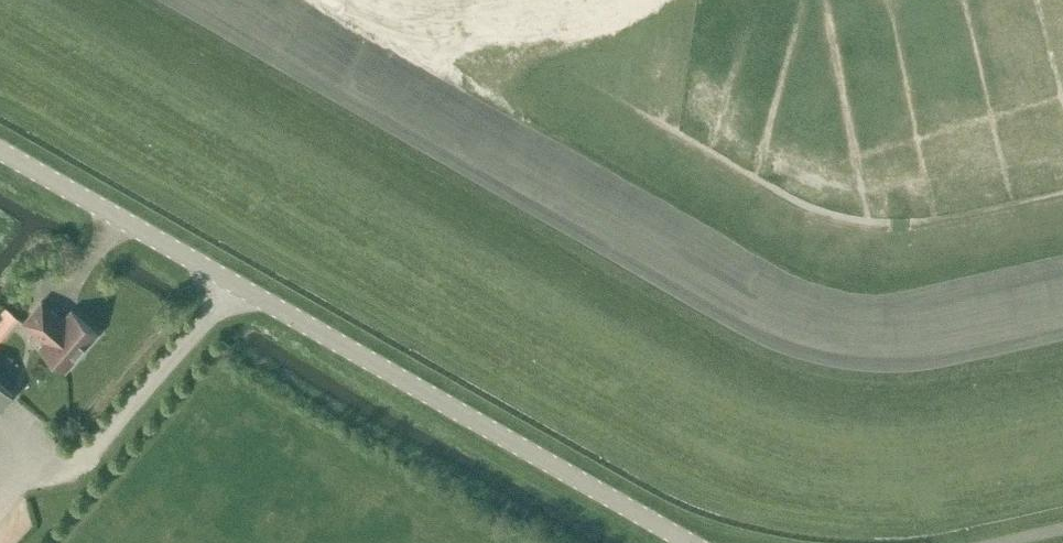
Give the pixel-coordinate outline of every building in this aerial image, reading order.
[(62,319),(41,301),(23,322),(44,341),(39,346),(65,369),(97,333),(70,310),(62,319)] [(24,318),(12,304),(0,315),(0,341),(24,318)] [(12,393),(0,383),(0,407),(12,393)]
